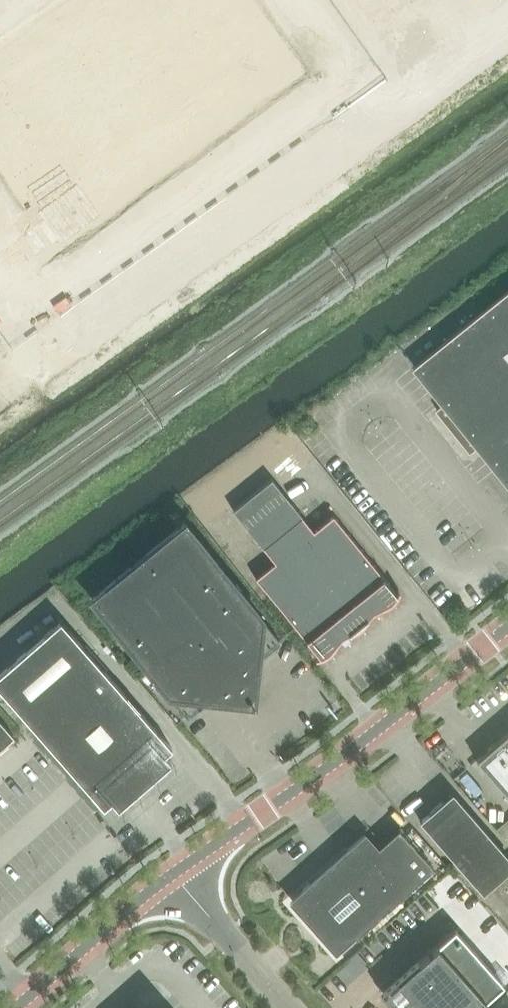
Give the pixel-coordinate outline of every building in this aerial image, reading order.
[(0,53),(0,158),(60,245),(304,73),(252,0),(73,0),(0,53)] [(507,483),(507,291),(415,366),(507,483)] [(333,514),(314,530),(302,515),(272,478),(233,509),(263,546),(275,561),(255,577),(316,652),(319,655),(315,656),(316,657),(319,657),(322,656),(326,654),(329,652),(332,649),(334,646),(336,644),(337,641),(339,639),(342,642),(348,638),(345,634),(348,632),(351,631),(353,630),(357,629),(360,626),(363,623),(365,621),(367,619),(370,613),(373,611),(376,609),(379,607),(382,606),(384,605),(388,604),(391,601),(394,599),(396,596),(398,593),(400,589),(398,589),(397,592),(333,514)] [(92,598),(187,716),(281,641),(185,523),(92,598)] [(117,808),(171,761),(164,753),(171,747),(60,619),(0,671),(0,689),(103,807),(110,800),(117,808)] [(14,736),(0,719),(0,748),(14,736)] [(507,795),(507,731),(476,759),(507,795)] [(430,811),(431,813),(421,819),(420,818),(419,819),(483,892),(489,886),(507,908),(507,857),(456,799),(456,798),(455,798),(454,798),(453,798),(445,803),(442,800),(430,811)] [(497,829),(507,842),(507,819),(497,829)] [(401,833),(380,851),(364,834),(302,889),(307,894),(295,905),(302,913),(303,912),(330,943),(329,944),(335,950),(353,934),(355,936),(433,867),(398,827),(397,828),(401,833)] [(503,983),(455,928),(409,968),(411,970),(385,993),(399,1007),(475,1007),(503,983)]
